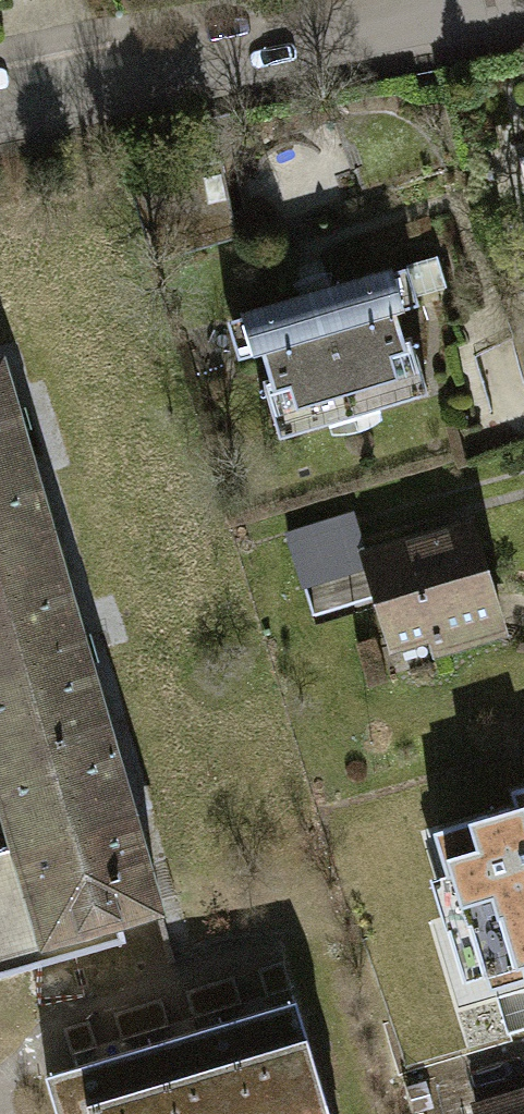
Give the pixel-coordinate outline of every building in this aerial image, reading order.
[(131,181),(152,263),(235,242),(214,160),(131,181)] [(258,377),(278,438),(428,390),(410,334),(401,337),(393,314),(418,306),(403,260),(224,318),(236,357),(259,350),(267,374),(258,377)] [(0,358),(0,814),(39,946),(163,910),(2,358),(0,358)] [(363,555),(389,645),(423,633),(434,648),(501,629),(471,524),(363,555)] [(42,956),(39,946),(0,814),(0,969),(42,956)] [(436,839),(479,997),(523,985),(523,816),(436,839)] [(44,1090),(51,1113),(322,1113),(291,1013),(44,1090)] [(473,1107),(475,1113),(523,1113),(523,1092),(473,1107)]
